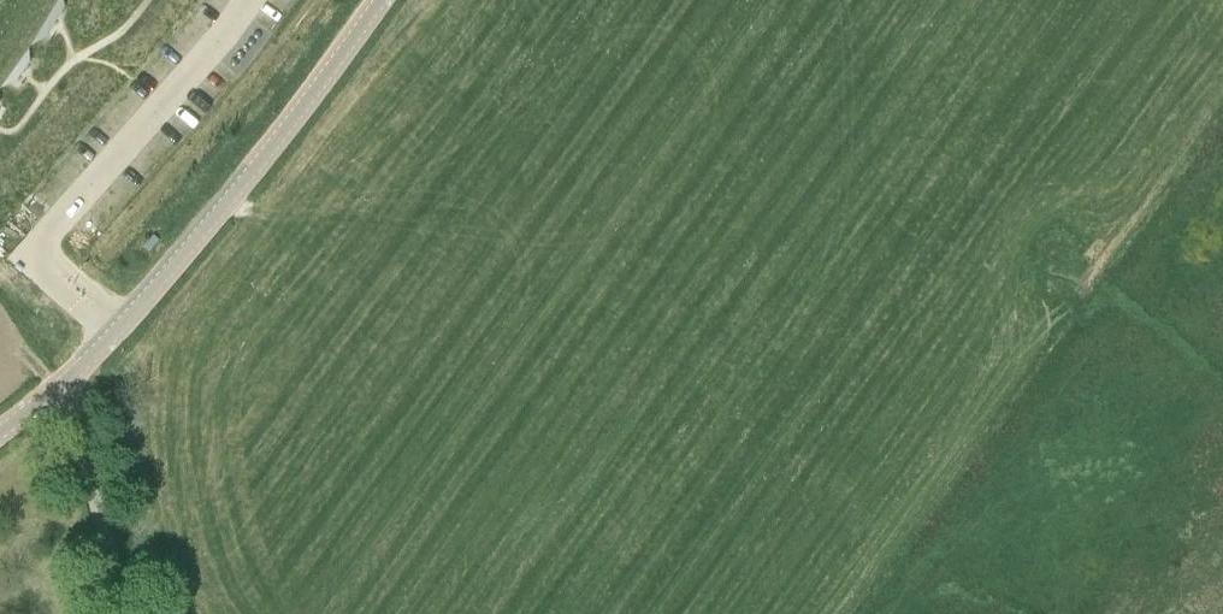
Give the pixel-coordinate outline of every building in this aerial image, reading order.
[(0,27),(0,33),(19,45),(36,39),(56,5),(55,0),(16,0),(0,27)] [(8,78),(21,61),(19,45),(0,33),(0,82),(8,78)]
